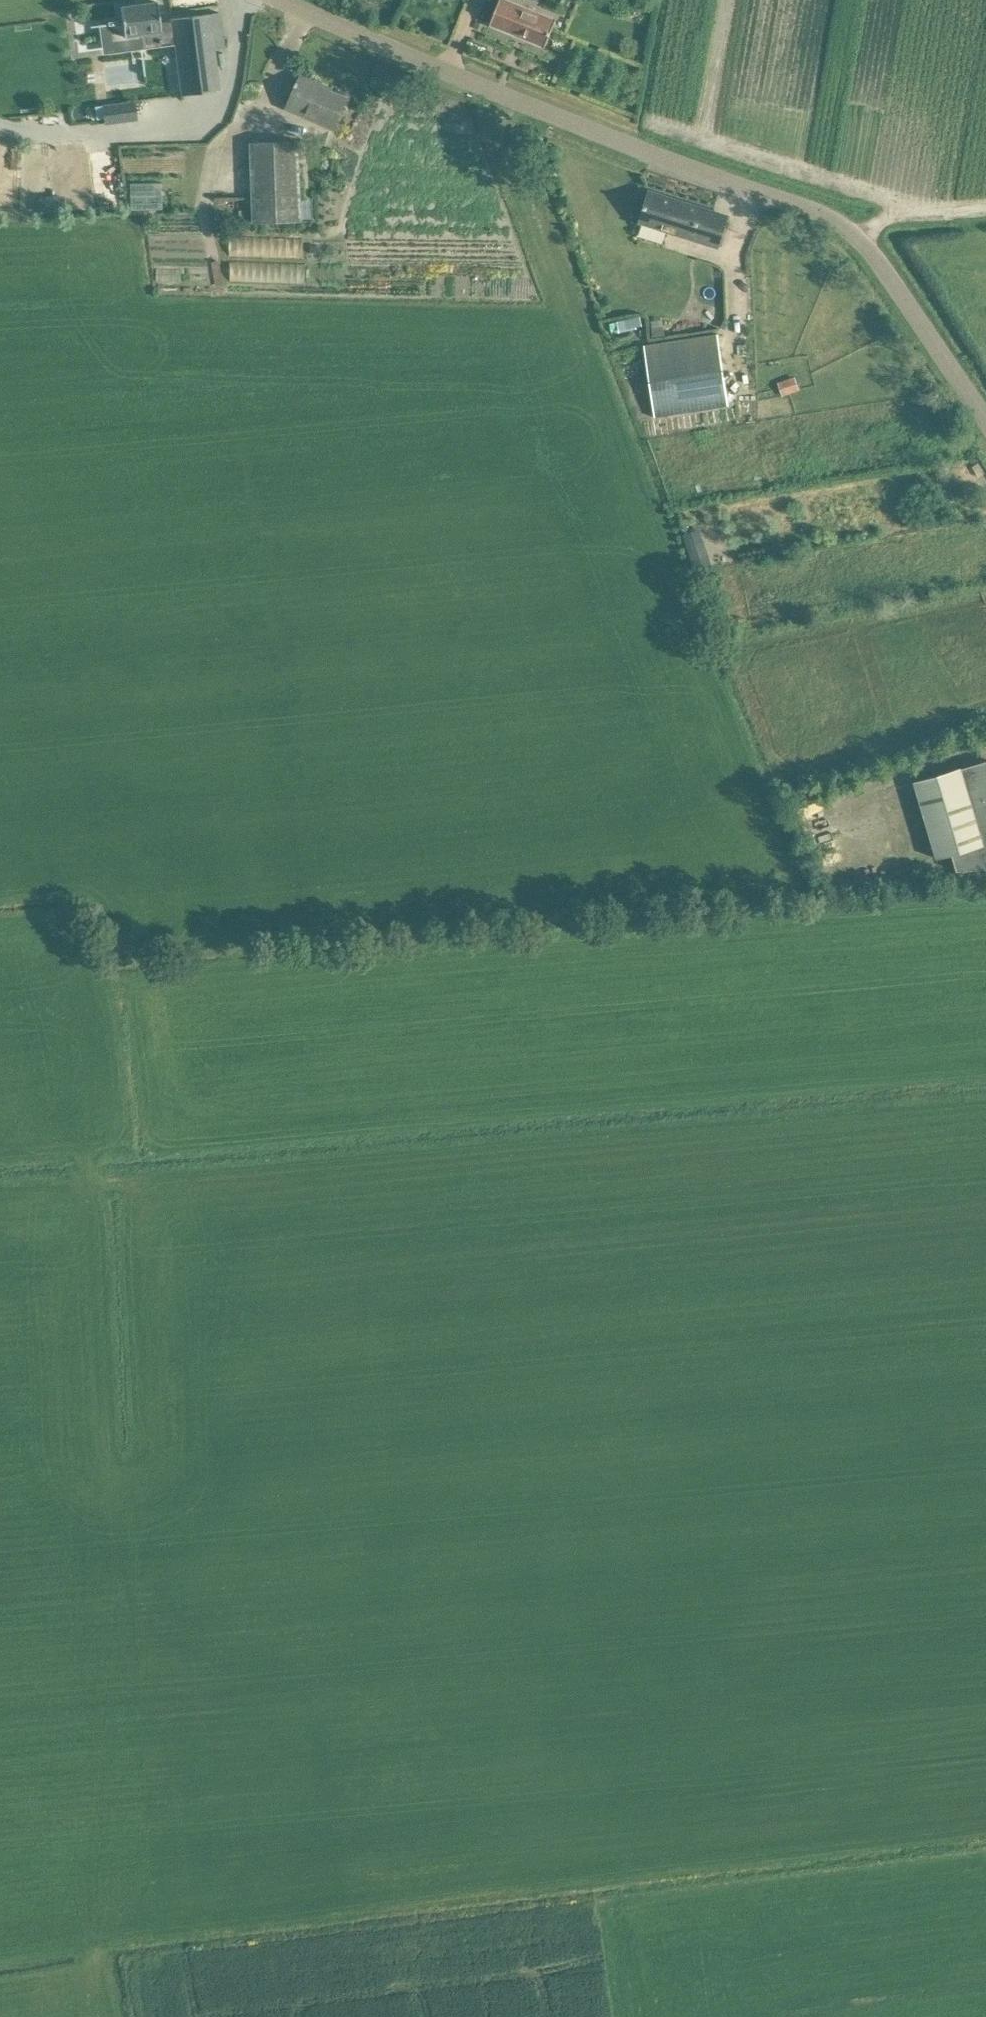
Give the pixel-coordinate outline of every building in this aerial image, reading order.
[(490,24),(545,47),(556,19),(509,0),(500,0),(490,24)] [(104,33),(103,33),(104,41),(105,41),(107,49),(118,47),(118,48),(126,47),(126,46),(139,45),(140,44),(139,35),(160,32),(160,31),(164,30),(172,29),(172,21),(162,22),(160,23),(157,2),(120,7),(122,22),(115,23),(115,20),(107,21),(107,24),(103,24),(103,26),(104,33)] [(220,12),(171,19),(172,21),(172,29),(174,45),(181,95),(219,90),(214,50),(224,48),(220,12)] [(123,66),(124,97),(148,96),(147,65),(123,66)] [(301,75),(298,83),(296,82),(295,85),(296,86),(289,102),(303,107),(300,113),(334,128),(347,99),(321,87),(322,85),(301,75)] [(111,104),(102,105),(103,117),(104,124),(114,123),(137,120),(137,115),(135,101),(121,103),(111,104)] [(302,221),(299,141),(251,142),(254,223),(302,221)] [(7,166),(3,178),(18,183),(22,172),(7,166)] [(137,216),(169,215),(169,181),(137,181),(137,216)] [(649,190),(640,219),(719,244),(728,216),(683,201),(682,204),(675,201),(675,199),(649,190)] [(318,289),(319,268),(238,264),(237,285),(318,289)] [(640,316),(617,321),(619,331),(642,326),(640,316)] [(718,335),(644,346),(655,417),(728,406),(718,335)] [(803,380),(785,385),(789,400),(807,395),(803,380)] [(700,576),(719,570),(709,534),(690,539),(700,576)] [(915,781),(937,858),(952,854),(957,870),(985,868),(985,793),(970,798),(961,767),(915,781)]
